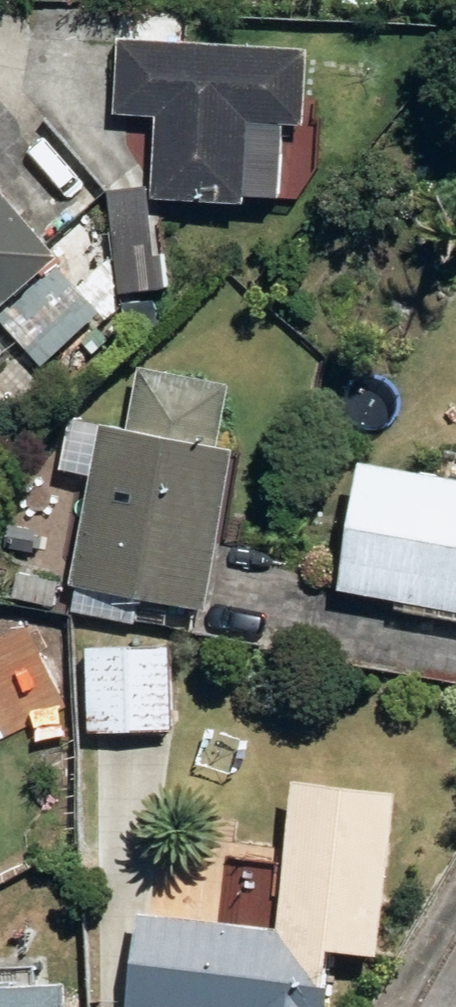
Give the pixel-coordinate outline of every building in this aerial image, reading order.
[(122,109),(164,110),(162,198),(293,200),(294,112),(314,113),(315,38),(123,35),(122,109)] [(26,333),(53,362),(120,298),(93,270),(0,170),(0,357),(26,333)] [(155,186),(115,190),(125,290),(165,286),(155,186)] [(148,357),(139,417),(73,407),(63,470),(87,474),(82,511),(53,506),(44,564),(18,560),(12,598),(144,618),(148,590),(211,600),(246,372),(148,357)] [(379,456),(357,589),(455,606),(455,468),(379,456)] [(176,728),(179,639),(96,636),(94,725),(176,728)] [(340,942),(394,945),(404,782),(302,775),(293,920),(145,910),(139,1006),(336,1006),(340,942)] [(80,974),(25,976),(0,976),(0,1006),(81,1006),(80,974)]
